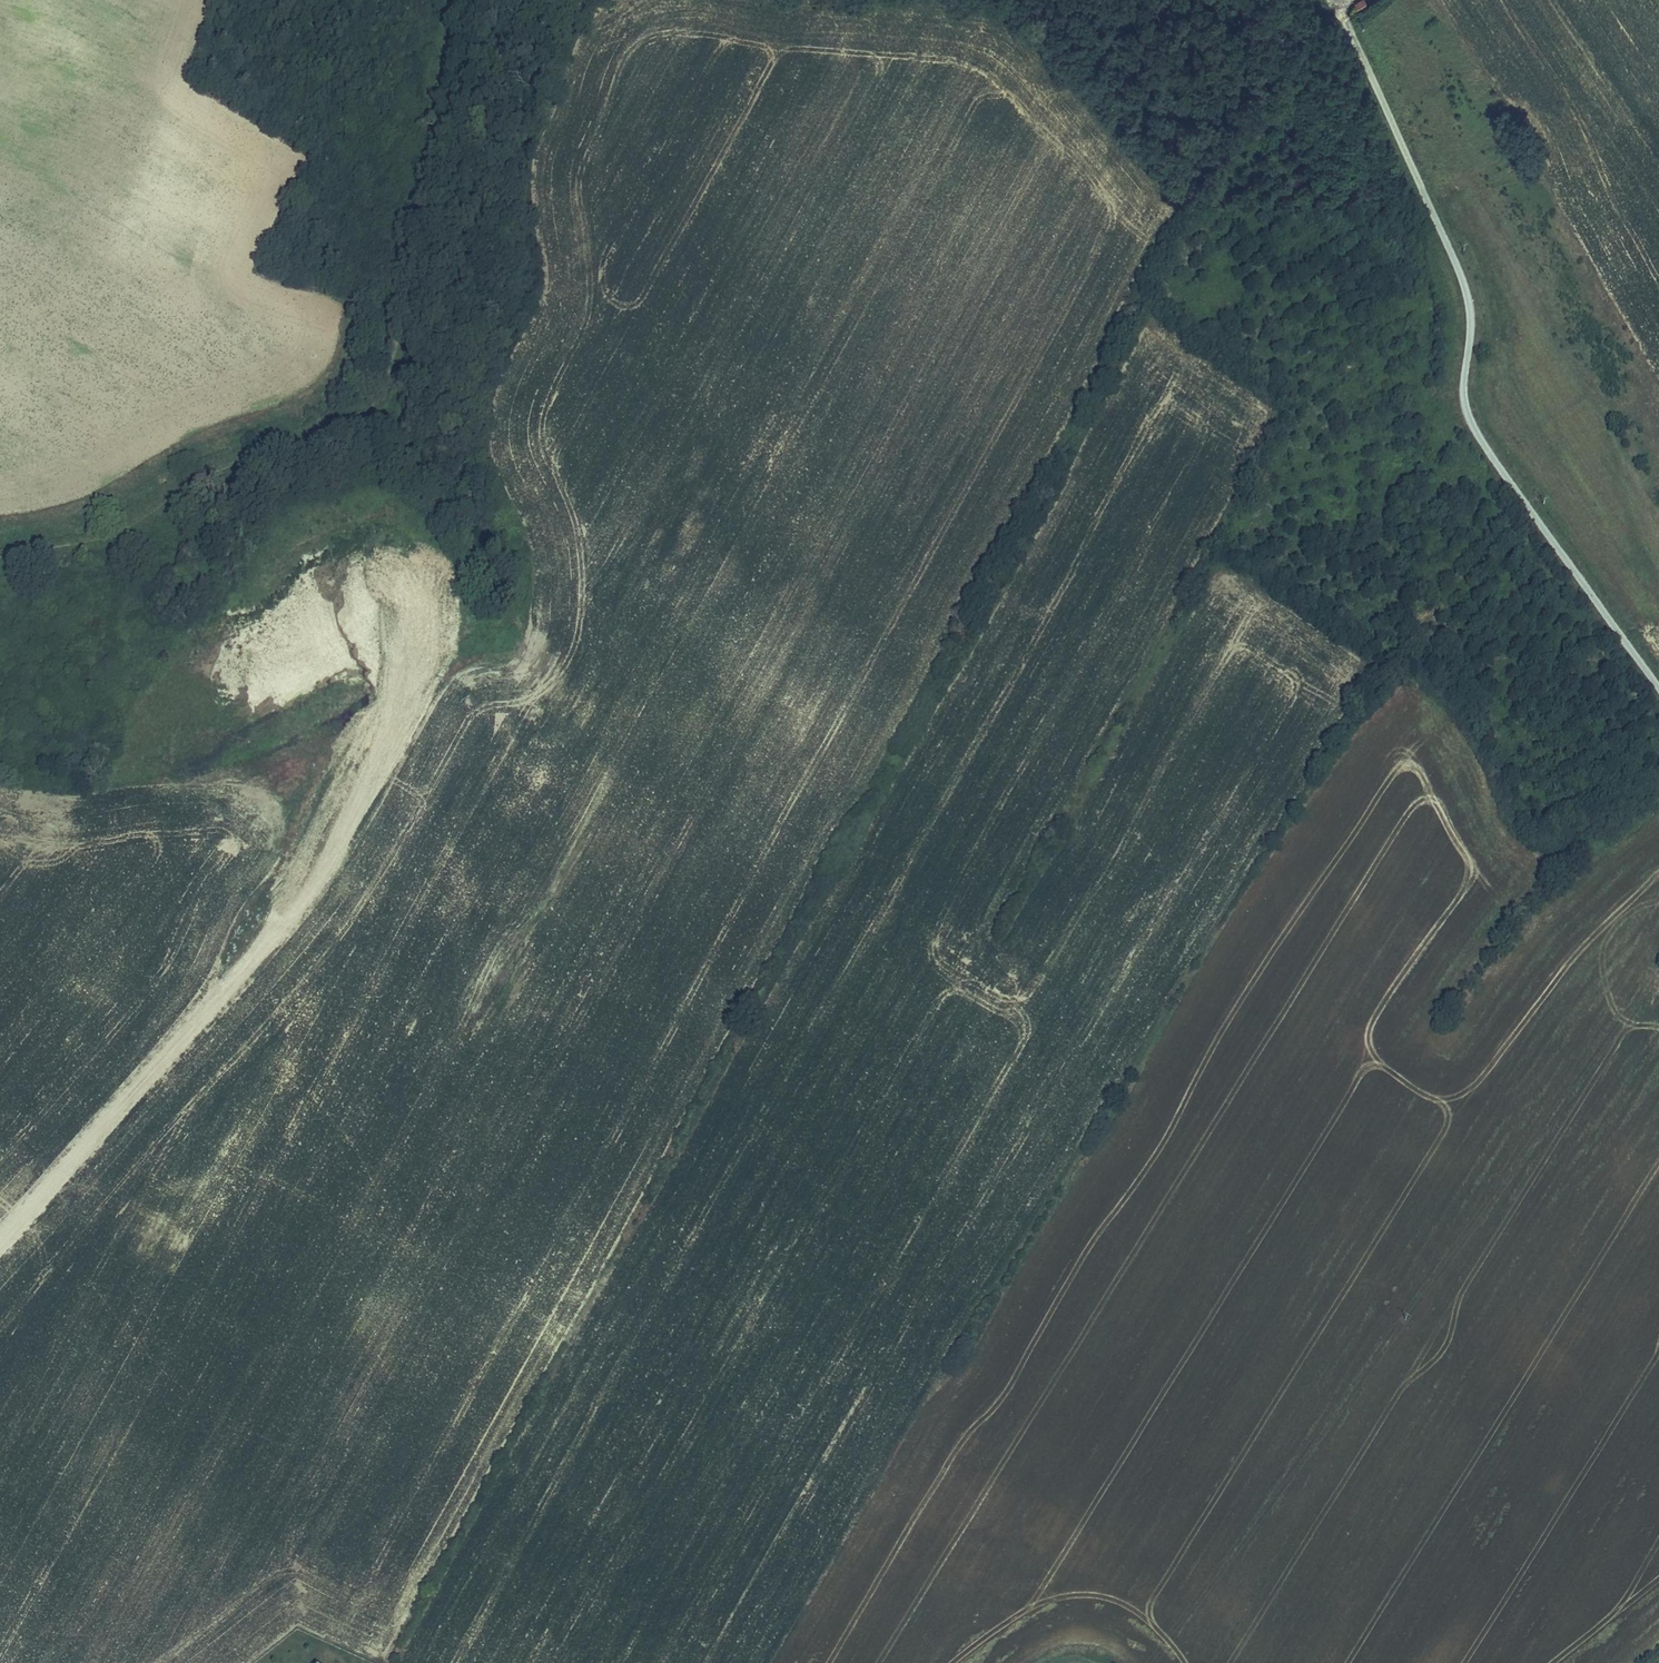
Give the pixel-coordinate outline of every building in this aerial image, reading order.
[(1368,7),(1364,0),(1355,6),(1358,12),(1368,7)]
